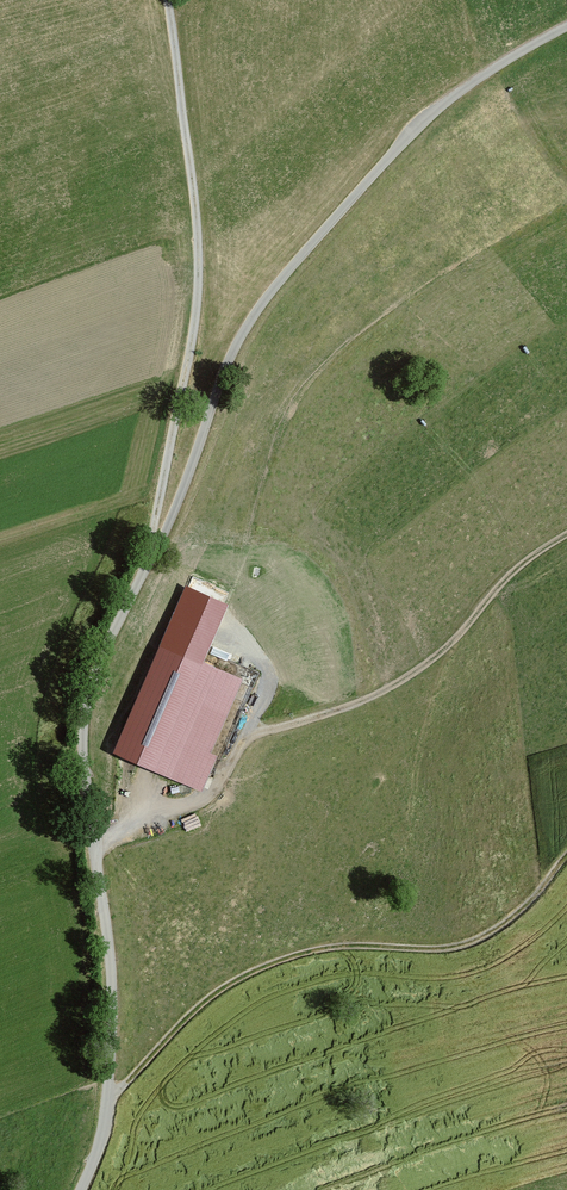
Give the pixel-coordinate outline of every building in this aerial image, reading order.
[(245,679),(159,641),(111,750),(197,791),(245,679)]
